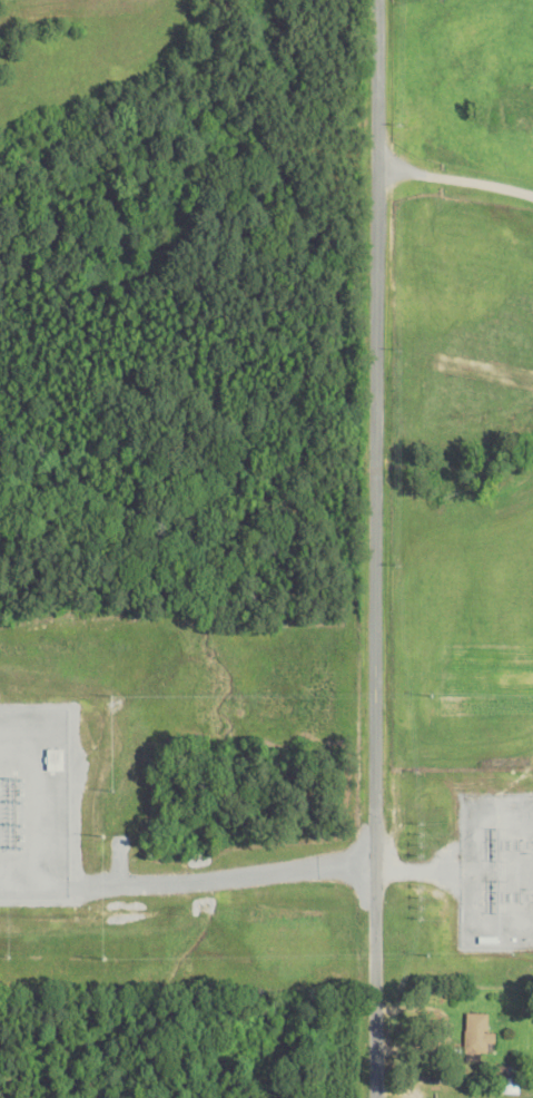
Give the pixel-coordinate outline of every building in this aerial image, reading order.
[(492,1035),(492,1015),(469,1015),(469,1057),(491,1057),(491,1045),(498,1045),(498,1035),(492,1035)] [(520,1095),(520,1079),(500,1079),(500,1095),(520,1095)]
